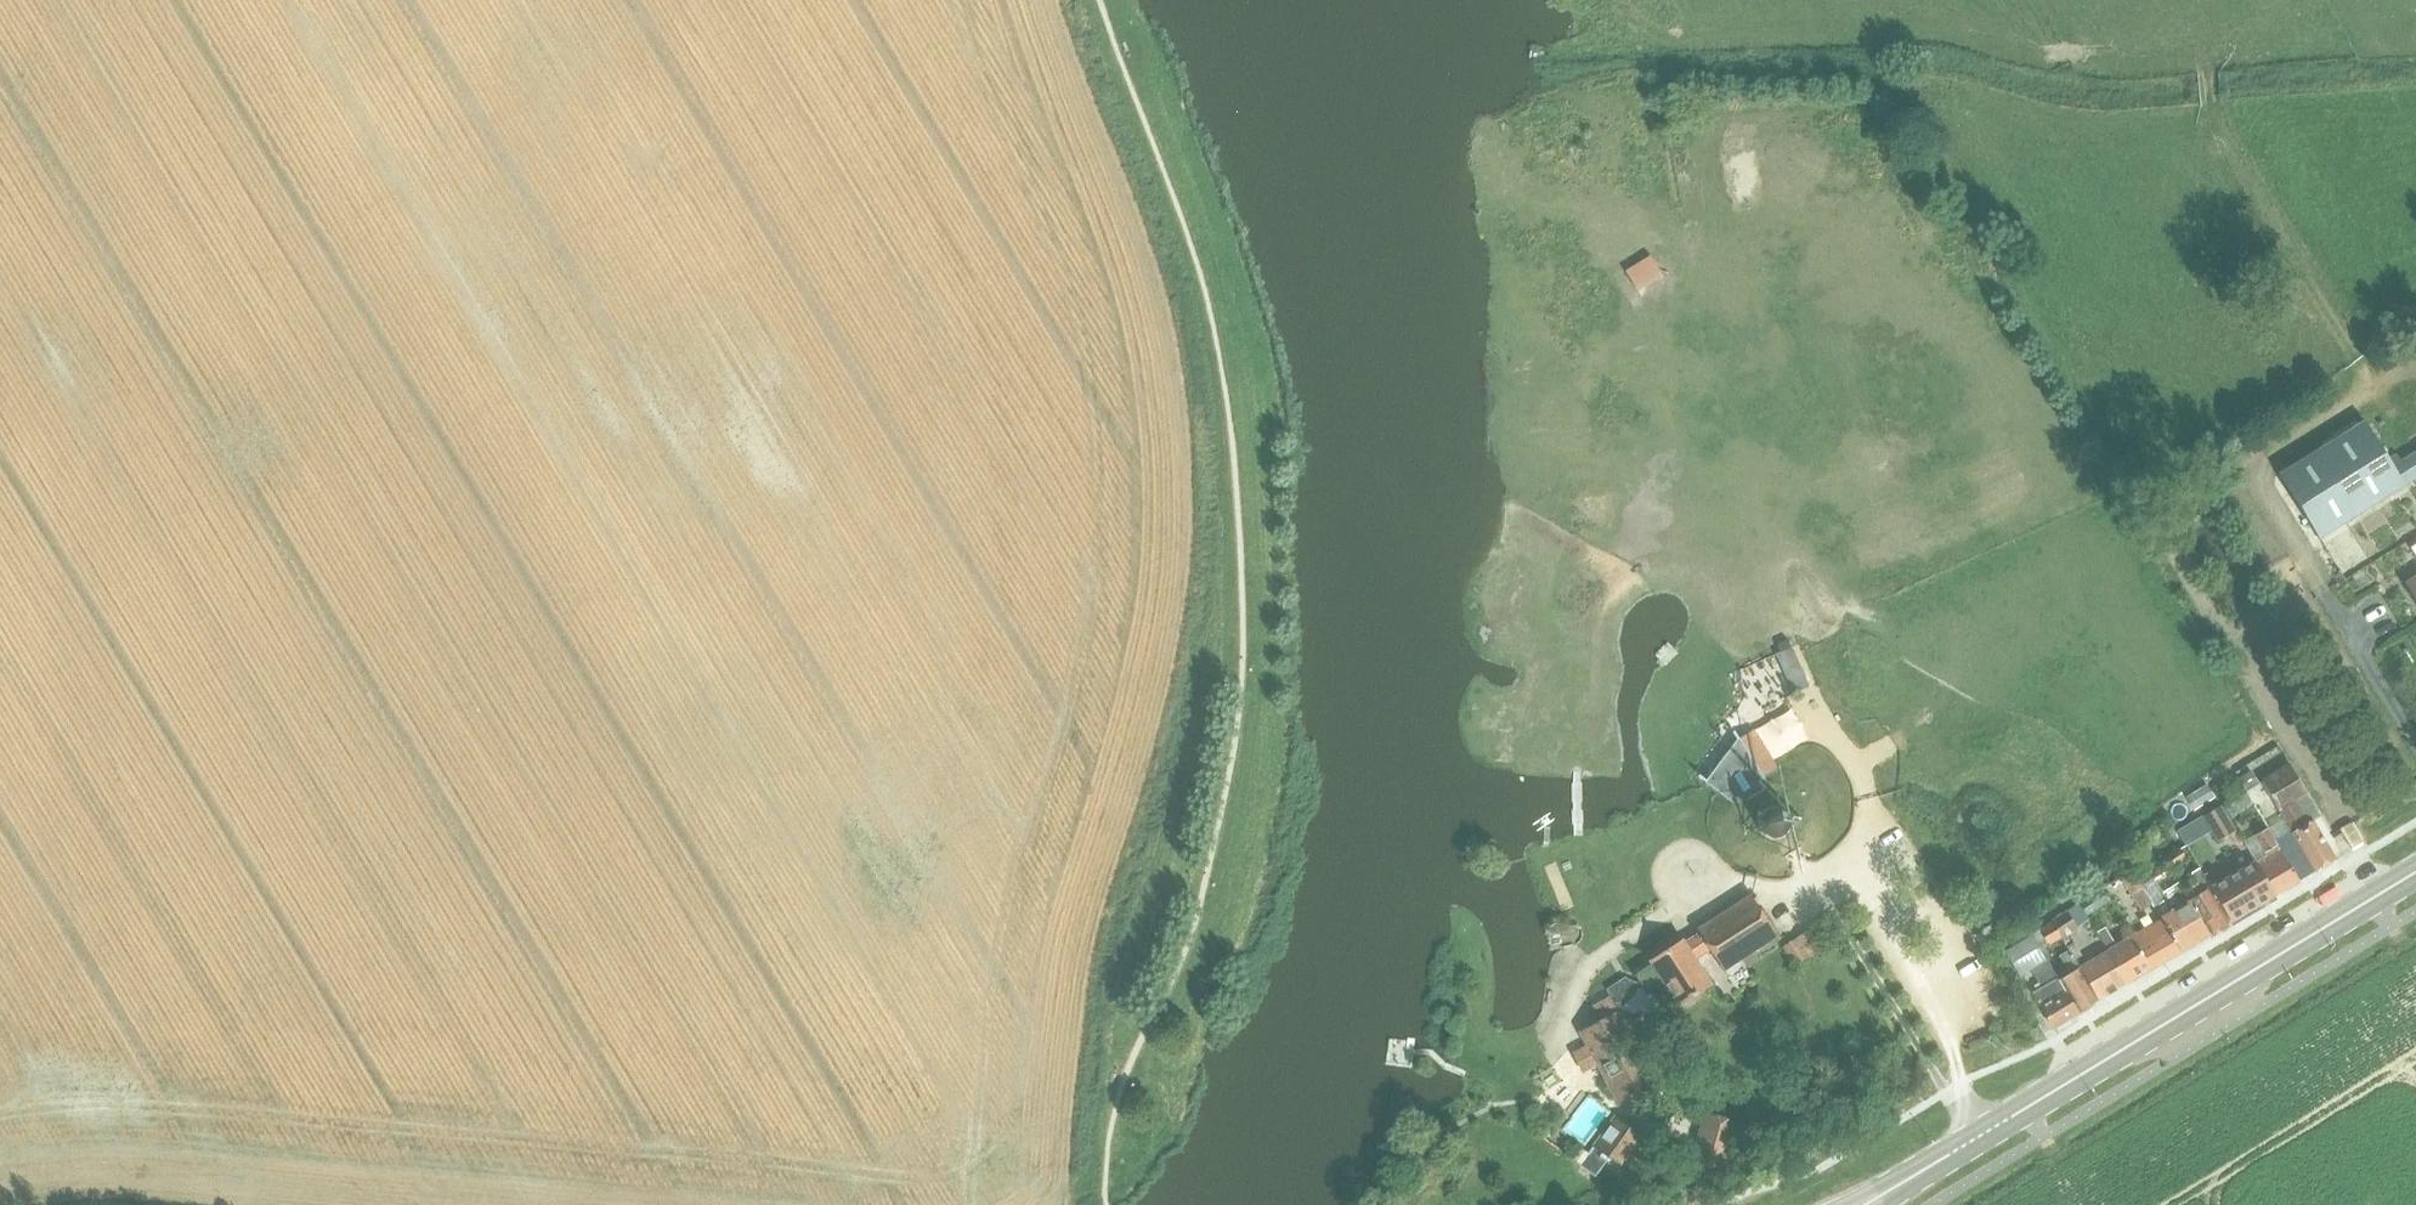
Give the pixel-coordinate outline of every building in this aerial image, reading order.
[(1648,255),(1625,270),(1637,288),(1659,274),(1648,255)] [(2415,478),(2415,453),(2400,462),(2396,456),(2389,460),(2364,420),(2279,474),(2320,539),(2415,478)] [(2404,582),(2415,603),(2415,575),(2404,582)] [(1699,775),(1697,776),(1731,802),(1748,800),(1758,814),(1756,816),(1755,819),(1755,821),(1755,824),(1755,827),(1755,829),(1756,832),(1758,834),(1759,836),(1761,838),(1763,840),(1765,841),(1768,842),(1771,843),(1773,843),(1776,843),(1785,857),(1794,852),(1800,848),(1792,834),(1793,831),(1794,828),(1794,826),(1794,823),(1794,820),(1793,817),(1792,815),(1790,812),(1789,810),(1787,808),(1784,807),(1782,806),(1779,805),(1776,804),(1774,804),(1764,789),(1765,781),(1734,731),(1732,732),(1737,739),(1706,780),(1699,775)] [(2274,841),(2297,880),(2314,871),(2333,859),(2310,819),(2318,814),(2289,764),(2261,781),(2291,831),(2274,841)] [(2251,770),(2239,777),(2246,789),(2259,782),(2251,770)] [(2207,784),(2190,794),(2198,807),(2215,796),(2207,784)] [(2202,816),(2217,841),(2234,831),(2219,805),(2202,816)] [(2255,863),(2273,894),(2297,880),(2274,841),(2266,828),(2254,835),(2266,856),(2255,863)] [(2167,870),(2185,859),(2177,847),(2160,859),(2167,870)] [(2255,863),(2210,888),(2229,921),(2273,894),(2255,863)] [(2177,887),(2206,935),(2229,921),(2210,888),(2199,868),(2191,873),(2197,884),(2188,890),(2183,883),(2177,887)] [(2140,889),(2130,871),(2119,878),(2130,895),(2140,889)] [(2206,935),(2177,887),(2163,895),(2155,880),(2153,878),(2142,884),(2155,906),(2153,907),(2160,918),(2159,919),(2179,952),(2206,935)] [(2099,890),(2077,904),(2085,916),(2107,902),(2099,890)] [(1709,949),(1723,971),(1776,937),(1749,895),(1695,930),(1698,934),(1683,944),(1680,940),(1649,961),(1651,963),(1649,966),(1649,973),(1654,981),(1661,983),(1664,983),(1680,1006),(1711,985),(1693,960),(1709,949)] [(2088,921),(2085,916),(2077,904),(2049,921),(2050,922),(2060,938),(2061,939),(2076,930),(2075,928),(2088,921)] [(2159,919),(2129,937),(2136,949),(2149,970),(2179,952),(2159,919)] [(2060,938),(2050,922),(2037,931),(2047,946),(2060,938)] [(1990,924),(1973,936),(1981,948),(1999,936),(1990,924)] [(1797,937),(1782,946),(1793,967),(1809,957),(1820,950),(1808,930),(1797,937)] [(2149,970),(2136,949),(2129,937),(2113,946),(2103,930),(2097,934),(2106,950),(2127,983),(2149,970)] [(2077,1013),(2057,980),(2029,935),(2004,951),(2019,974),(2030,967),(2042,986),(2031,993),(2033,995),(2052,1028),(2077,1013)] [(2098,1000),(2078,967),(2068,950),(2057,956),(2067,974),(2057,980),(2077,1013),(2098,1000)] [(2127,983),(2106,950),(2078,967),(2098,1000),(2127,983)] [(1599,1020),(1578,1031),(1586,1045),(1596,1064),(1617,1104),(1651,1085),(1659,1081),(1641,1047),(1649,1043),(1642,1030),(1671,1010),(1652,989),(1645,987),(1638,987),(1634,991),(1624,981),(1611,997),(1593,1007),(1599,1020)] [(1703,1113),(1691,1161),(1724,1169),(1736,1122),(1703,1113)] [(1580,1165),(1578,1166),(1593,1177),(1607,1157),(1620,1166),(1641,1137),(1613,1116),(1591,1145),(1593,1146),(1589,1152),(1580,1165)] [(1580,1145),(1571,1158),(1580,1165),(1589,1152),(1580,1145)]
